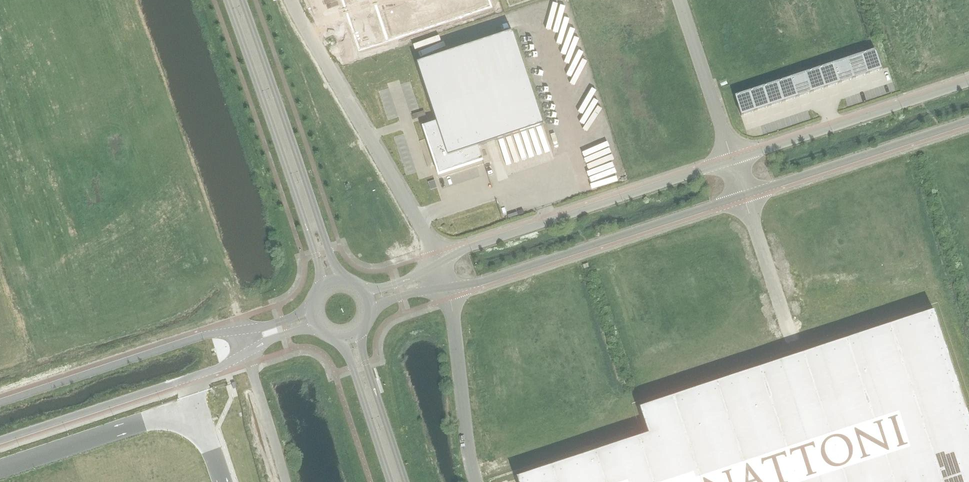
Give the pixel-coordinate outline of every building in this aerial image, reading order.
[(490,0),(342,0),(359,51),(492,7),(490,0)] [(417,63),(436,121),(423,126),(433,156),(435,155),(441,173),(483,160),(478,146),(543,125),(512,31),(417,63)] [(874,50),(870,51),(861,54),(868,74),(881,70),(882,70),(875,49),(874,50)] [(861,54),(847,59),(853,79),(868,74),(861,54)] [(853,79),(847,59),(833,63),(839,84),(853,79)] [(839,84),(833,63),(819,68),(825,88),(839,84)] [(825,88),(819,68),(805,73),(812,93),(825,88)] [(812,93),(805,73),(791,77),(797,97),(812,93)] [(797,97),(791,77),(777,82),(783,102),(797,97)] [(721,84),(722,87),(723,90),(731,88),(729,85),(728,81),(721,84)] [(777,82),(763,87),(770,107),(783,102),(777,82)] [(770,107),(763,87),(749,91),(756,111),(770,107)] [(756,111),(749,91),(735,96),(741,116),(756,111)] [(418,119),(429,115),(428,109),(416,113),(418,119)] [(517,477),(518,481),(968,481),(968,418),(934,311),(639,408),(648,434),(517,477)]
